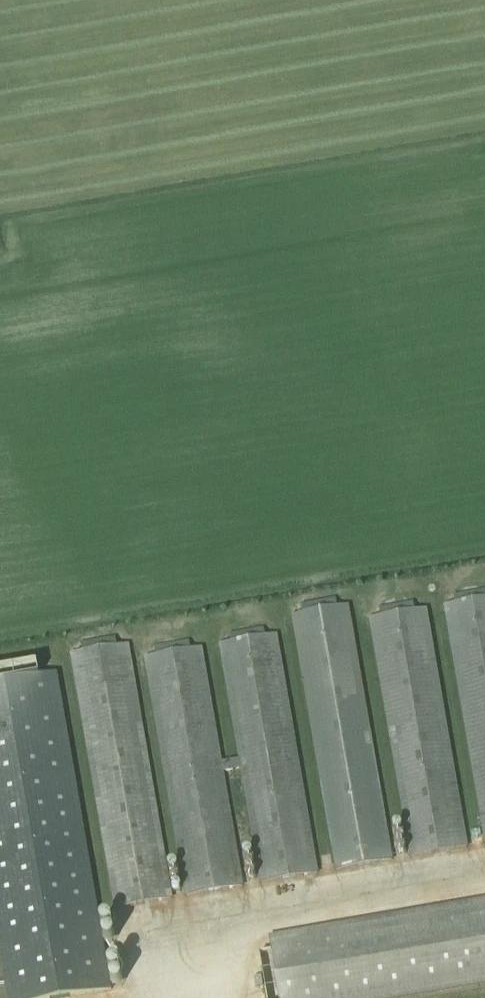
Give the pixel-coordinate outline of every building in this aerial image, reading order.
[(484,834),(484,599),(446,606),(484,834)] [(293,616),(337,871),(392,861),(348,606),(293,616)] [(371,619),(412,858),(467,848),(426,609),(371,619)] [(146,657),(187,897),(243,887),(223,773),(243,769),(262,884),(318,874),(276,635),(221,645),(241,760),(221,763),(201,648),(146,657)] [(72,654),(117,909),(172,899),(128,644),(72,654)] [(38,664),(0,671),(0,941),(10,997),(55,997),(110,989),(55,673),(40,676),(38,664)] [(484,983),(484,902),(270,939),(272,952),(260,954),(267,997),(396,997),(484,983)] [(262,977),(254,978),(256,987),(263,986),(262,977)]
